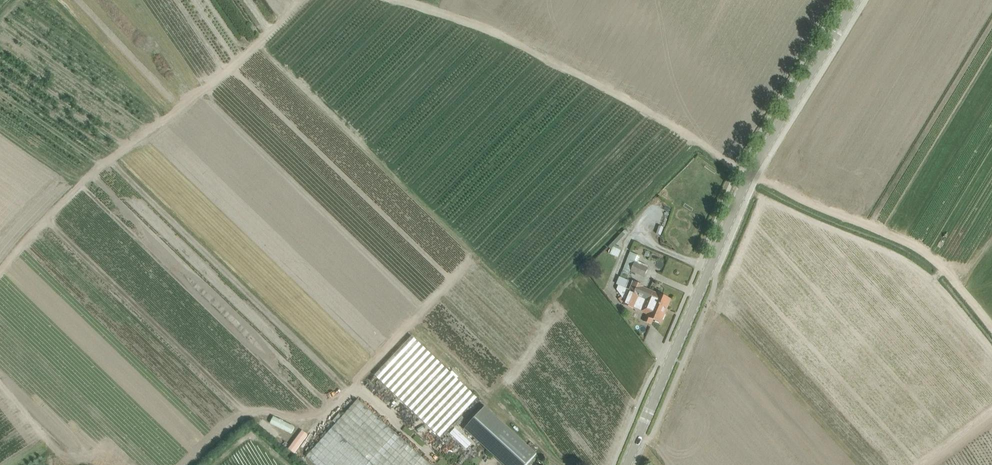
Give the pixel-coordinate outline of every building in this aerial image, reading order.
[(610,254),(617,258),(622,248),(614,245),(610,254)] [(644,276),(647,269),(637,264),(640,257),(631,253),(622,271),(629,274),(630,271),(644,276)] [(632,281),(628,291),(639,296),(645,299),(667,307),(670,300),(657,294),(642,288),(643,286),(632,281)] [(667,307),(645,299),(639,296),(628,291),(625,290),(626,289),(618,285),(616,289),(622,296),(619,299),(623,305),(633,309),(636,304),(645,308),(643,312),(647,313),(643,321),(651,324),(653,319),(660,322),(667,307)] [(375,375),(439,437),(476,398),(412,336),(375,375)] [(358,400),(306,457),(315,464),(431,464),(358,400)] [(503,464),(526,464),(537,454),(485,407),(464,429),(503,464)] [(273,416),(270,423),(292,433),(295,426),(273,416)] [(276,437),(280,432),(263,419),(259,424),(276,437)] [(287,448),(294,453),(308,435),(302,430),(287,448)]
